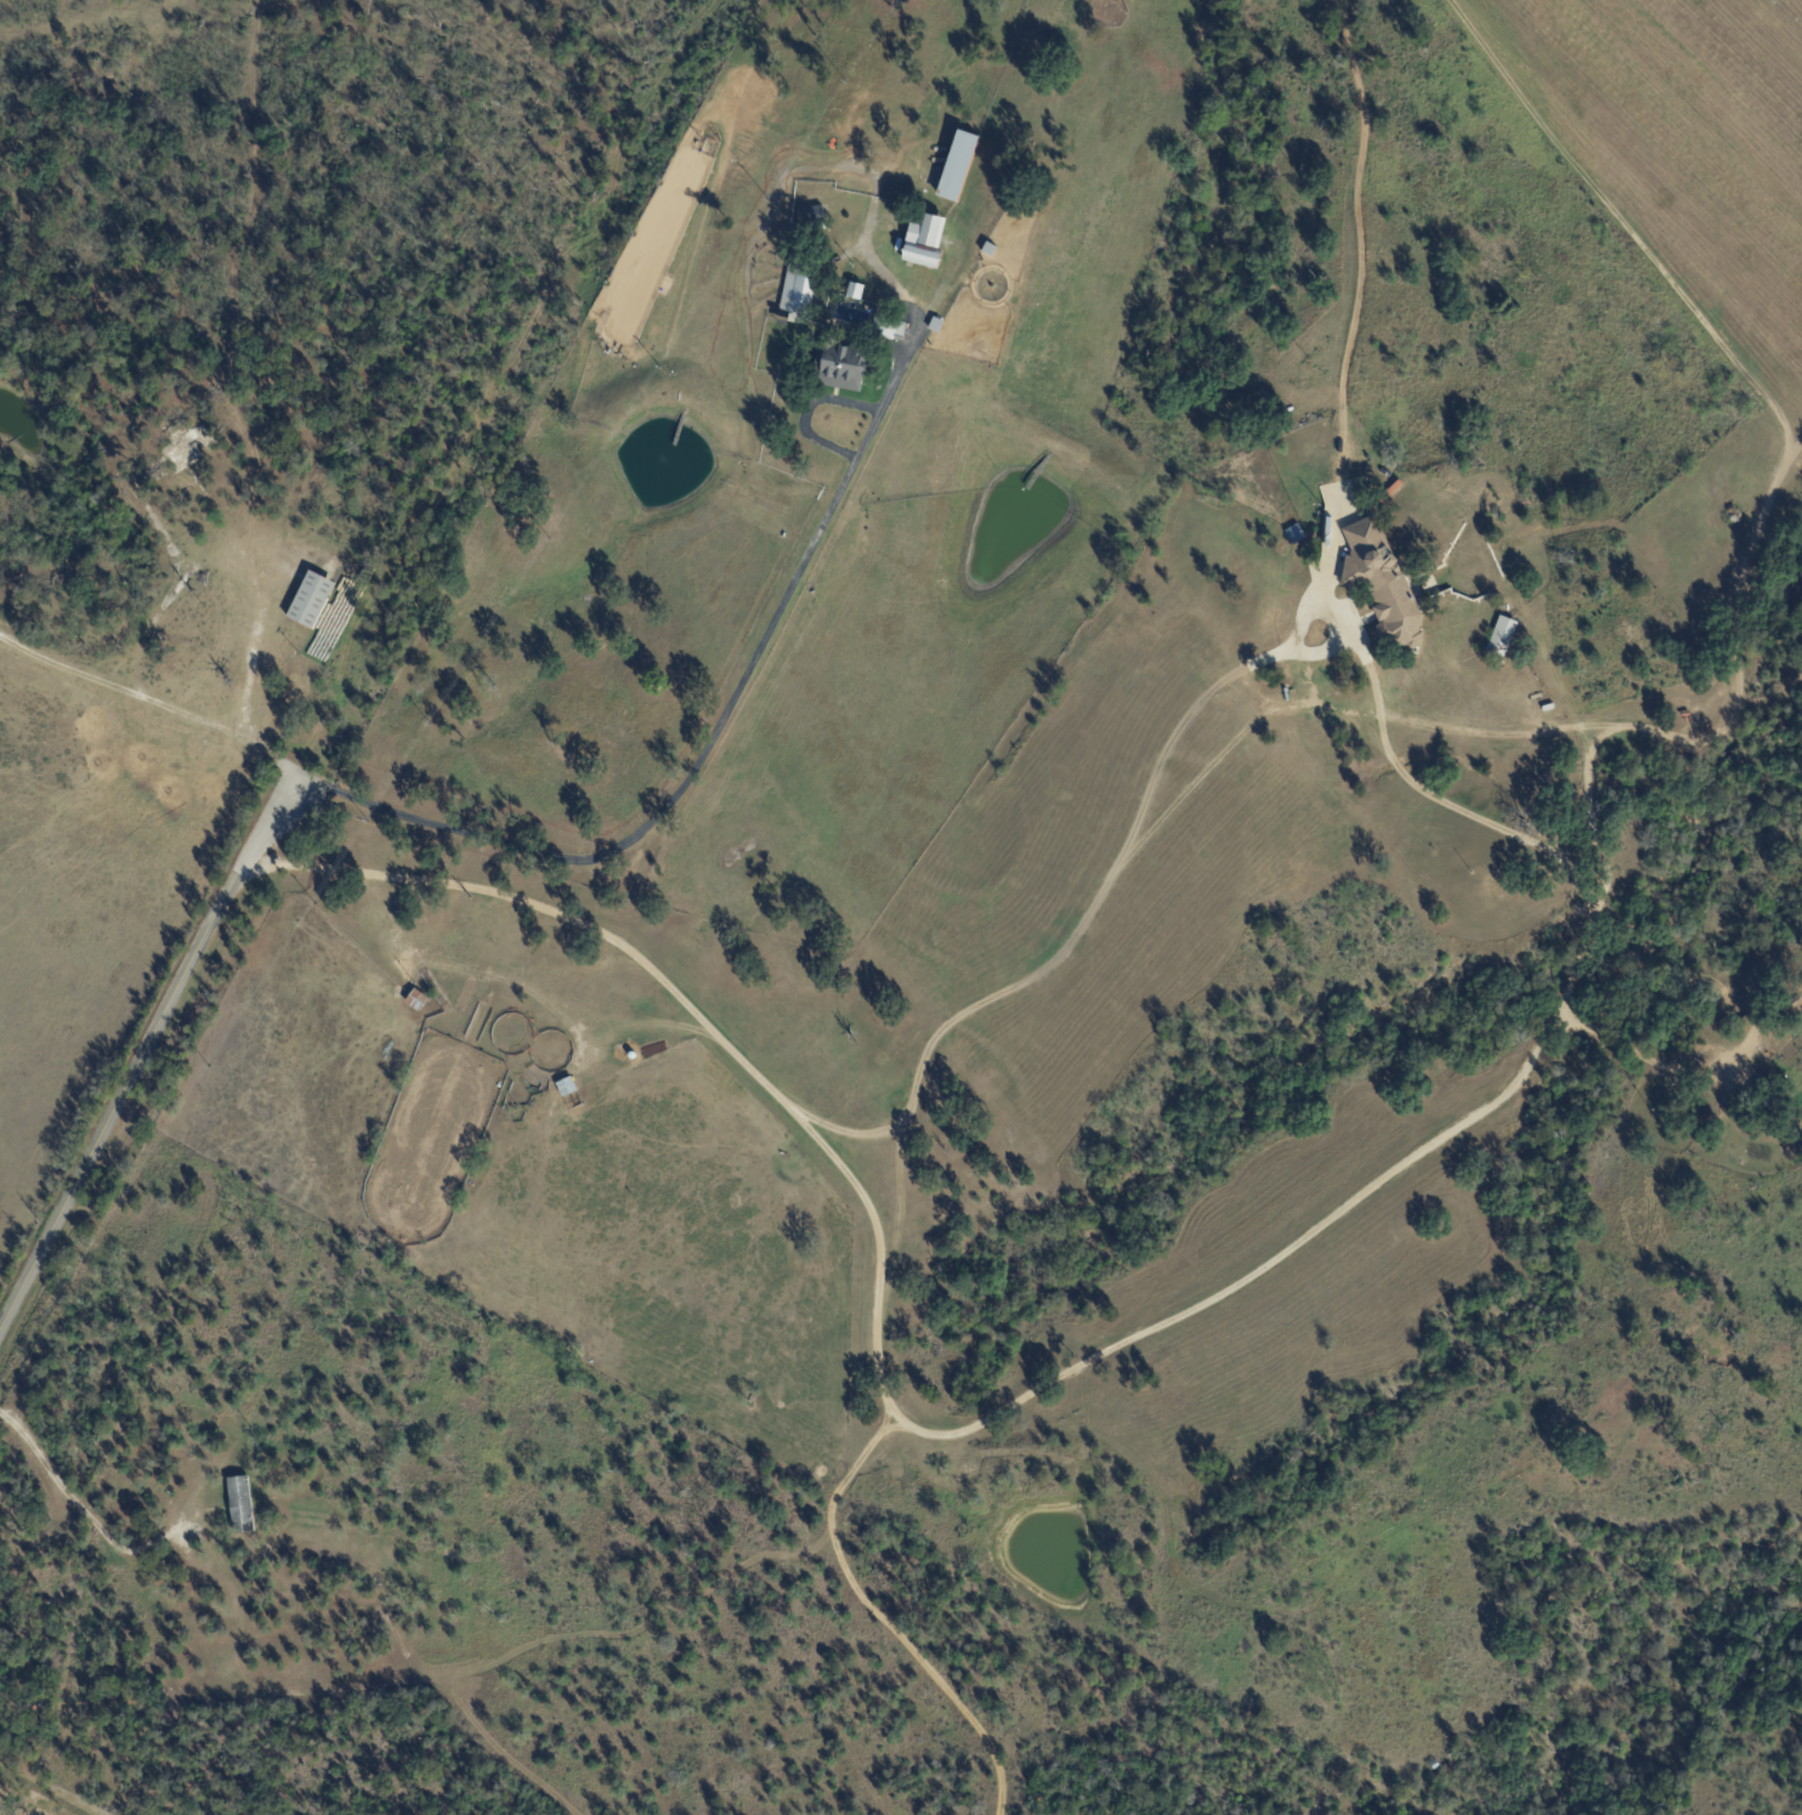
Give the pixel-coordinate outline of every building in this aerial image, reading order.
[(979,138),(958,204),(936,197),(958,131),(979,138)] [(822,206),(824,227),(804,231),(801,209),(822,206)] [(945,221),(937,246),(935,250),(916,244),(914,240),(922,214),(945,221)] [(941,256),(936,271),(901,261),(905,246),(941,256)] [(788,316),(788,313),(778,311),(790,256),(820,262),(811,300),(826,304),(822,319),(809,317),(806,328),(787,323),(786,328),(775,327),(777,314),(788,316)] [(863,285),(849,282),(846,296),(861,299),(863,285)] [(1010,307),(1001,306),(1004,284),(1015,287),(1010,307)] [(933,318),(942,323),(937,334),(928,330),(933,318)] [(902,339),(892,338),(895,323),(906,325),(902,339)] [(834,345),(833,351),(835,352),(837,348),(845,351),(845,357),(863,361),(862,364),(865,368),(863,371),(861,374),(858,395),(812,386),(816,367),(814,363),(815,357),(818,355),(821,334),(835,336),(834,345)] [(1297,523),(1305,538),(1293,545),(1285,531),(1297,523)] [(1393,555),(1386,556),(1384,533),(1404,532),(1405,555),(1393,555)] [(1409,571),(1427,611),(1407,619),(1384,568),(1404,558),(1409,571)] [(310,571),(335,584),(328,600),(332,601),(316,633),(287,618),(310,571)] [(1511,643),(1507,652),(1500,663),(1483,653),(1490,642),(1501,614),(1519,622),(1511,643)] [(231,1533),(252,1532),(250,1476),(228,1477),(231,1533)] [(1440,1768),(1434,1771),(1430,1765),(1436,1762),(1440,1768)] [(1444,1768),(1451,1764),(1455,1771),(1447,1775),(1444,1768)] [(1441,1773),(1445,1781),(1436,1783),(1434,1775),(1441,1773)]
